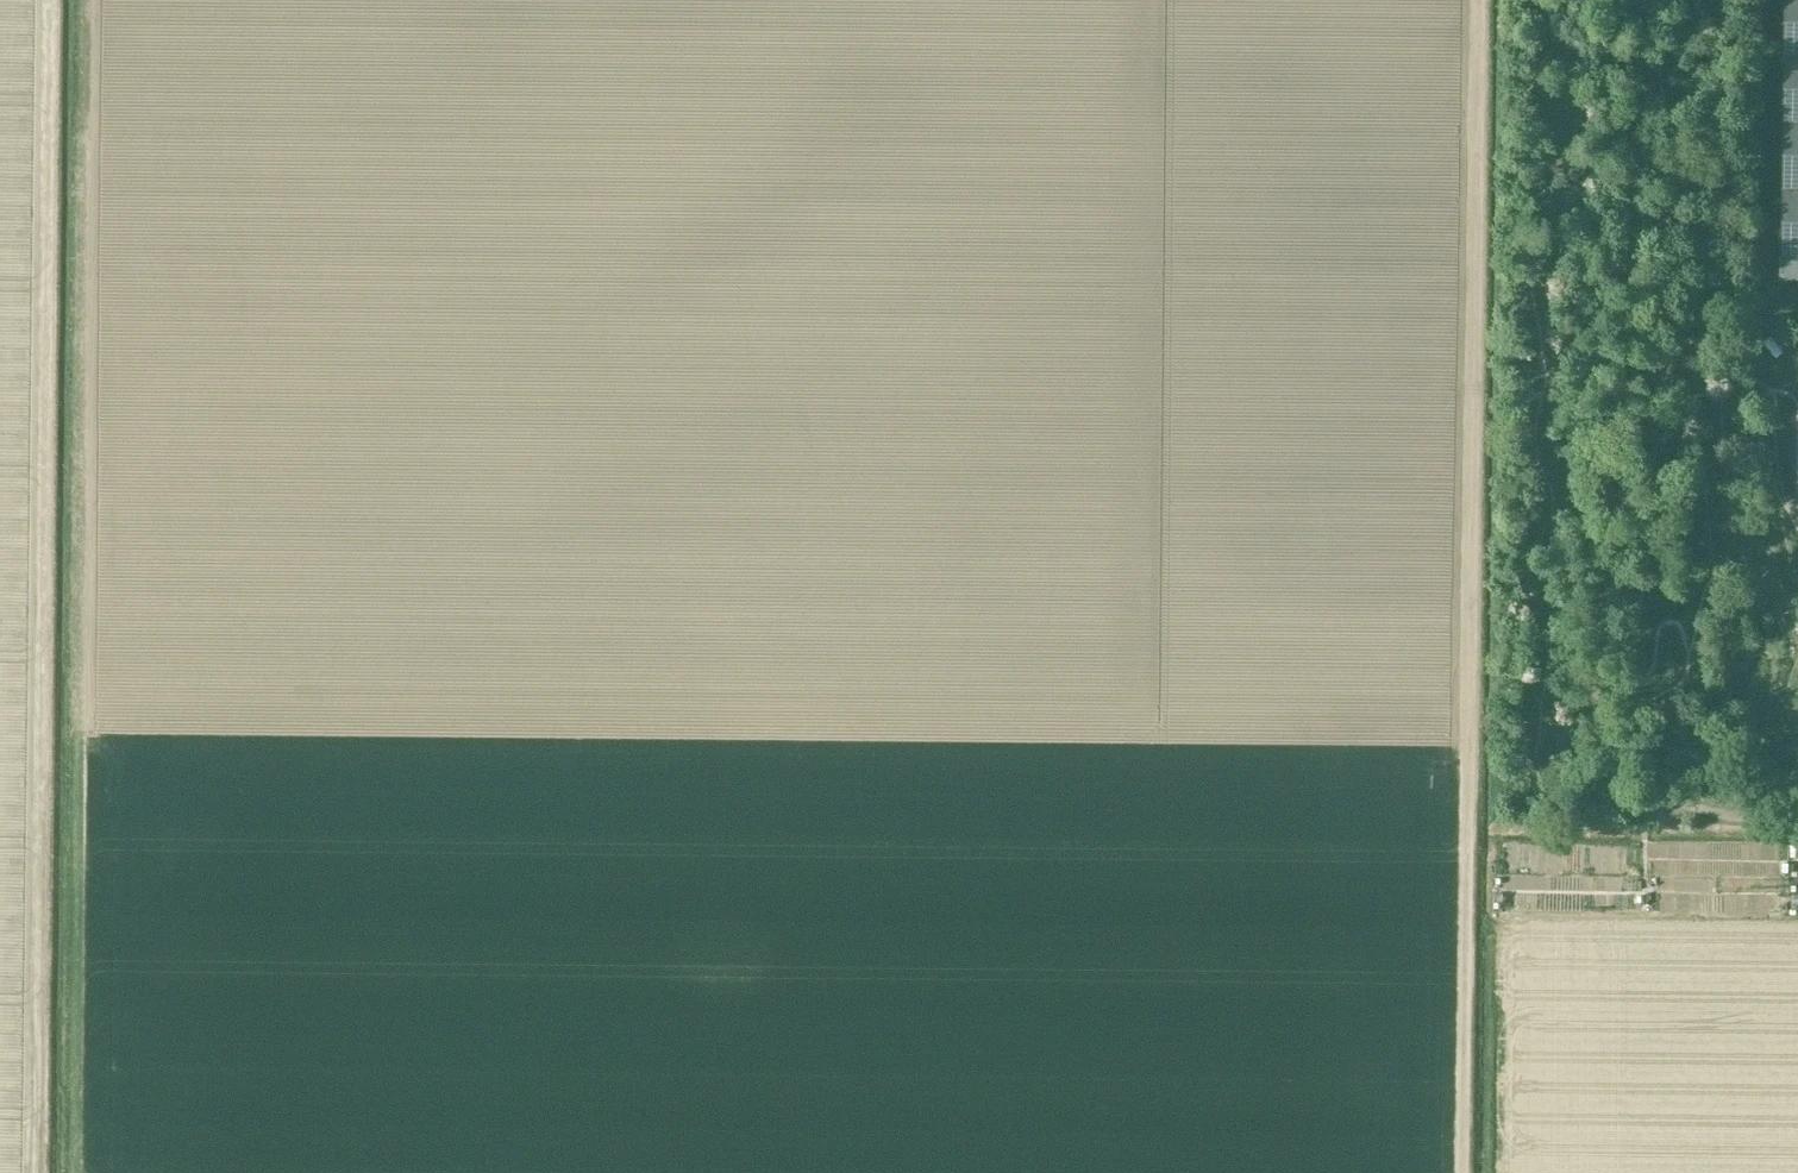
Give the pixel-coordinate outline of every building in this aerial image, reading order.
[(1781,124),(1781,255),(1797,255),(1797,0),(1783,0),(1781,124)]
